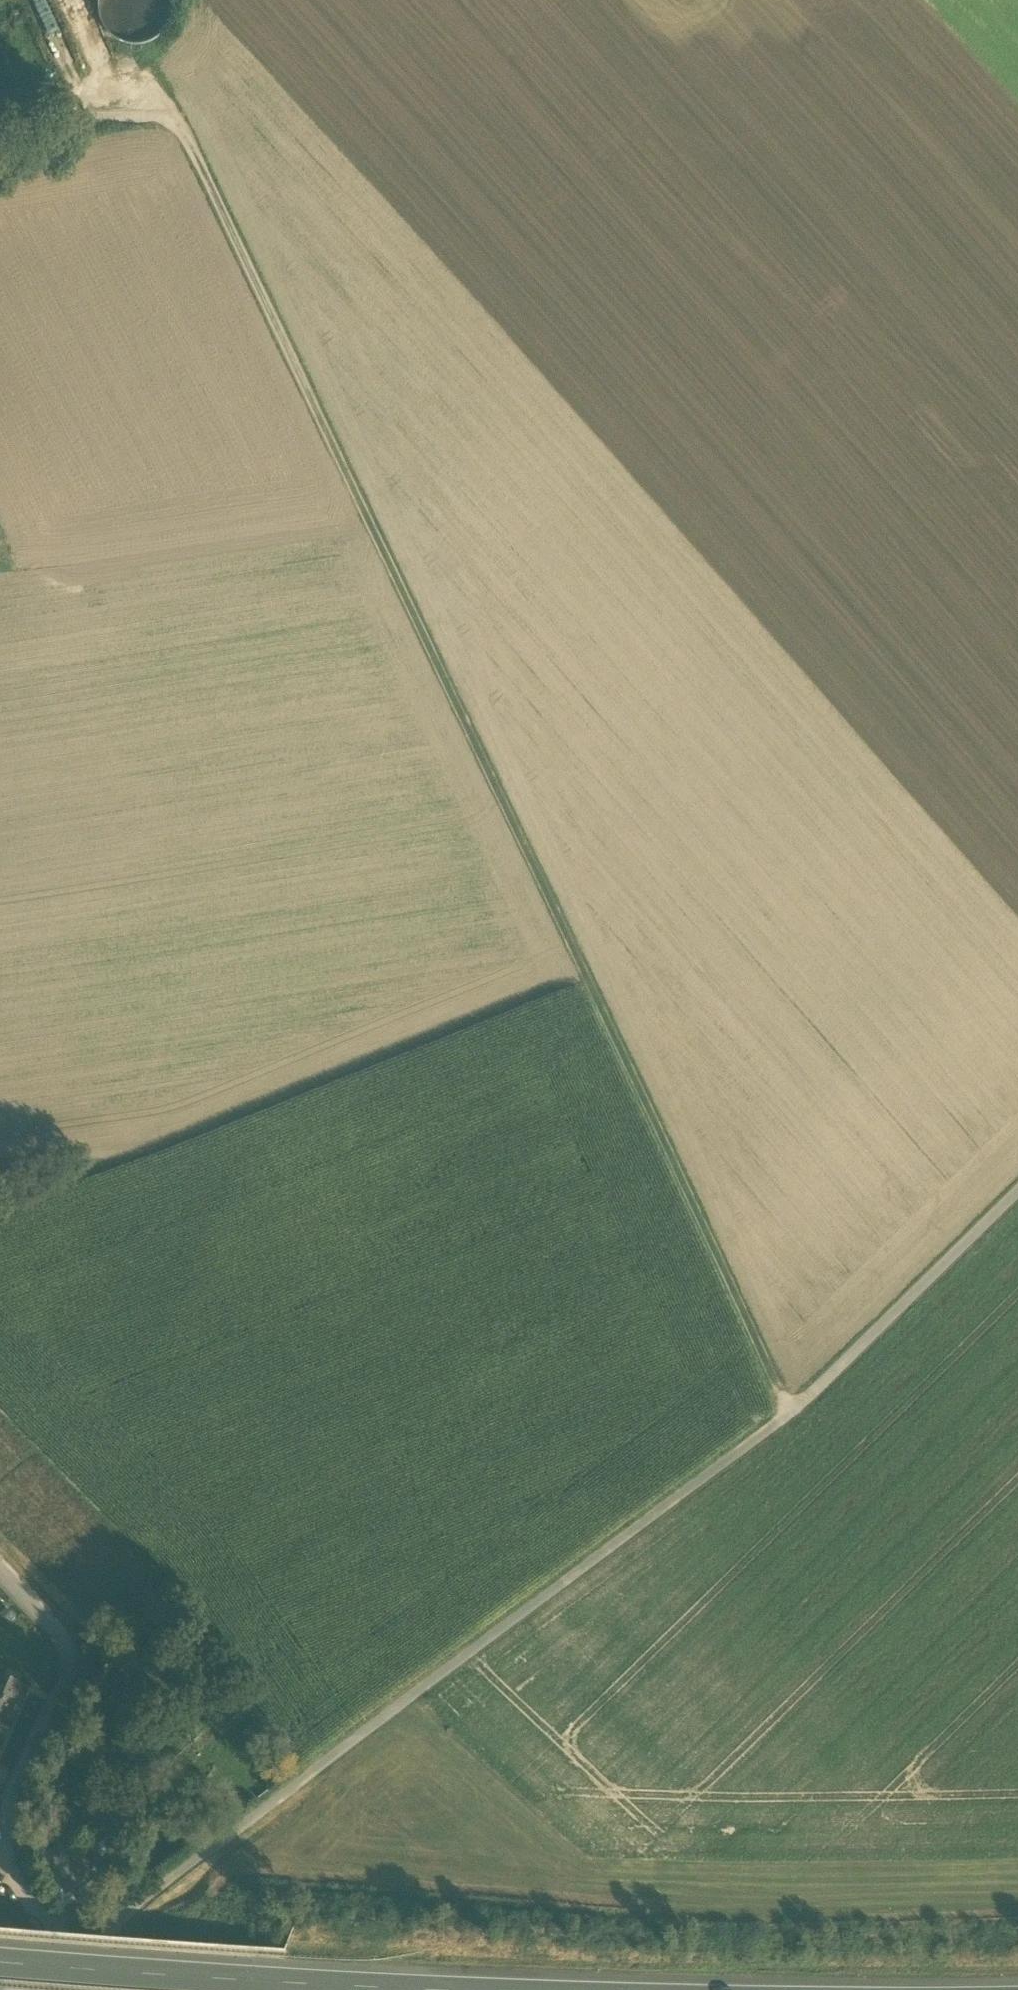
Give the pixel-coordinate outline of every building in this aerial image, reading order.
[(167,30),(172,20),(174,9),(173,0),(99,0),(98,2),(98,14),(101,25),(107,34),(116,42),(127,46),(138,47),(149,44),(159,39),(167,30)] [(10,1731),(27,1693),(0,1681),(0,1726),(10,1731)]
